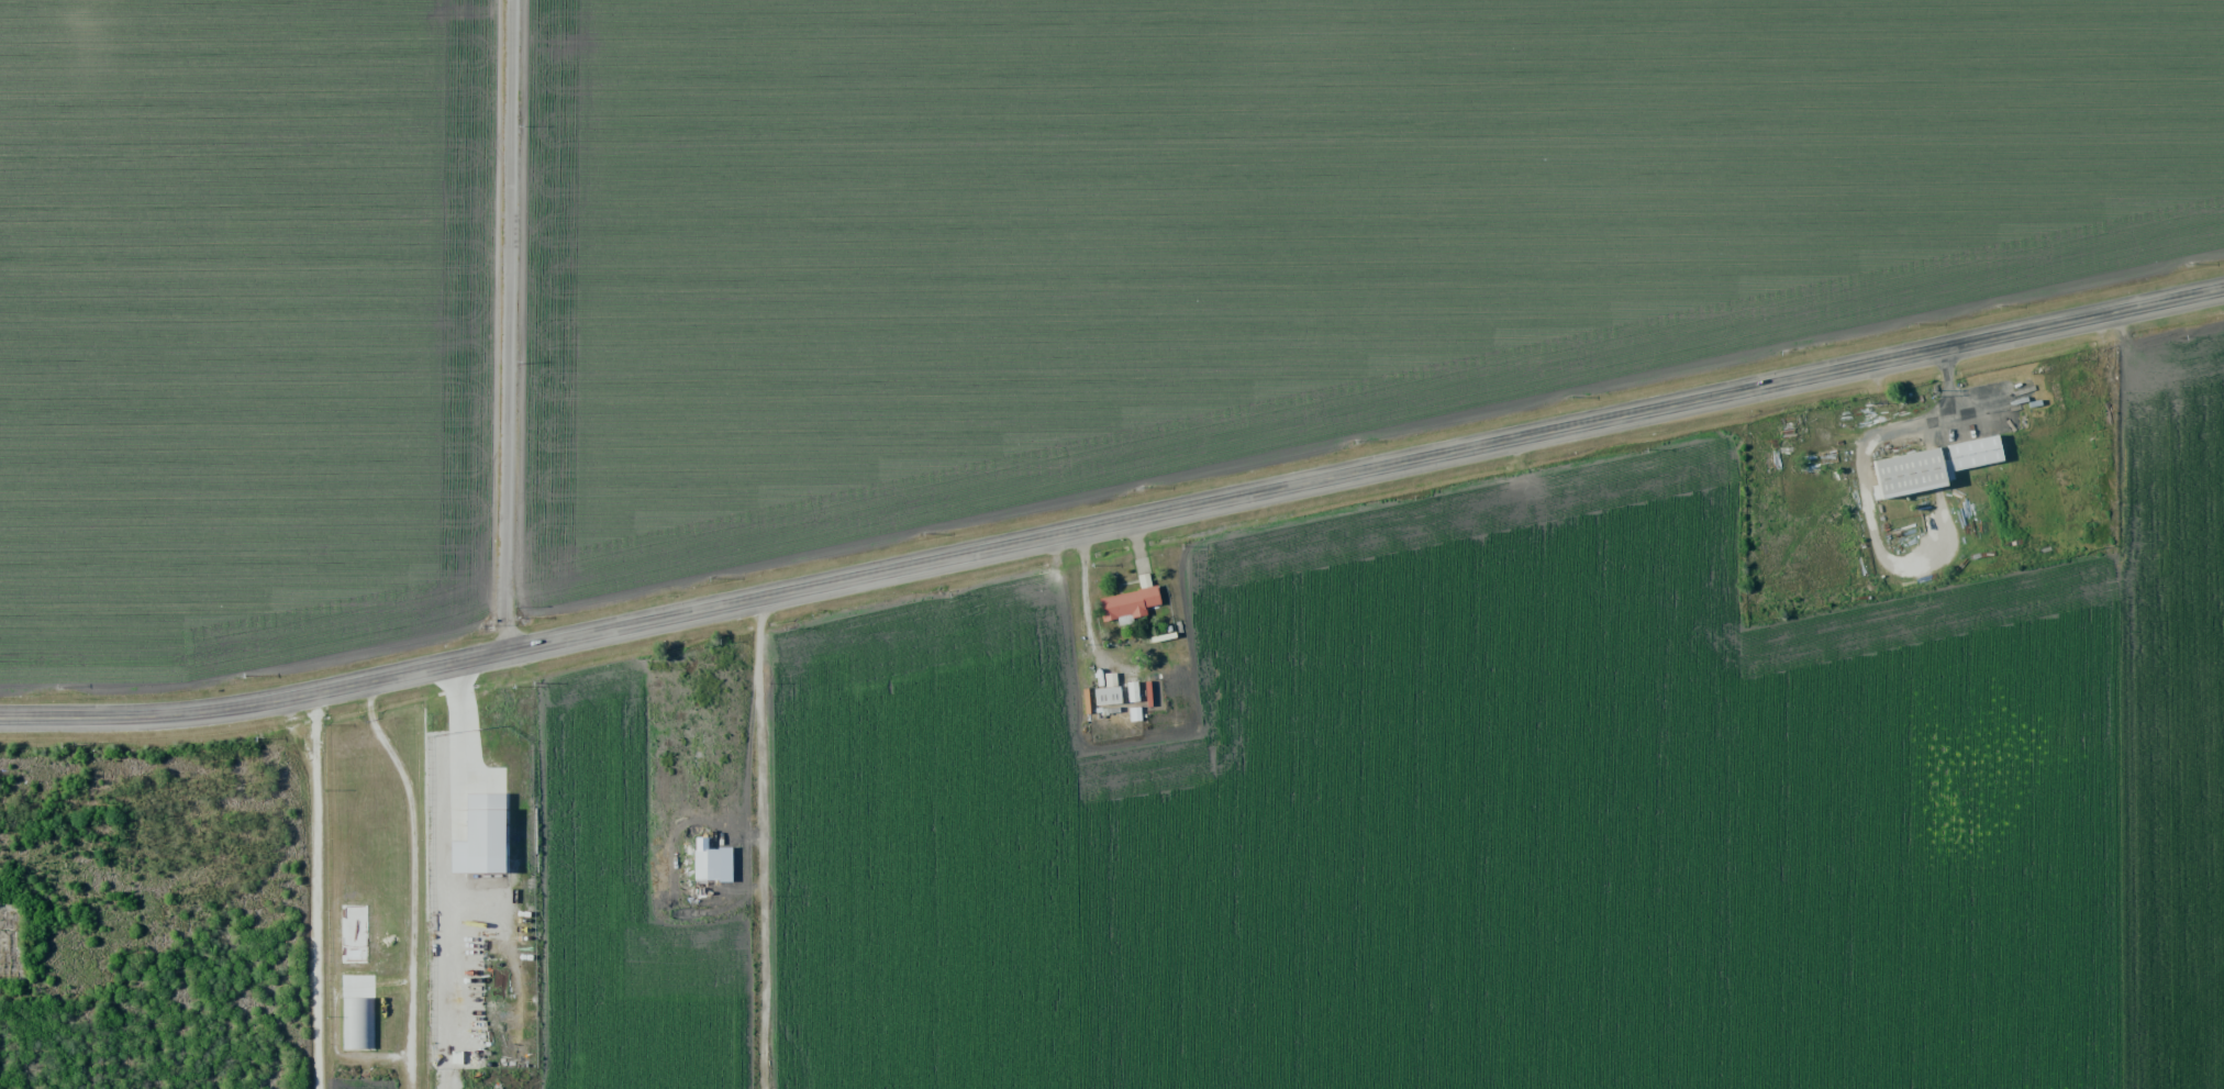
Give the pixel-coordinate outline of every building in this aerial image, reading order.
[(1872,460),(1878,498),(1946,487),(1943,472),(2001,462),(1997,435),(1944,444),(1947,457),(1940,459),(1938,448),(1872,460)] [(1099,597),(1103,621),(1146,614),(1145,607),(1159,604),(1156,587),(1099,597)] [(1127,701),(1126,682),(1137,681),(1138,700),(1127,701)] [(1093,689),(1119,686),(1120,701),(1096,704),(1093,689)] [(1130,721),(1130,707),(1141,707),(1142,720),(1130,721)] [(343,1048),(342,997),(375,997),(376,1048),(343,1048)]
